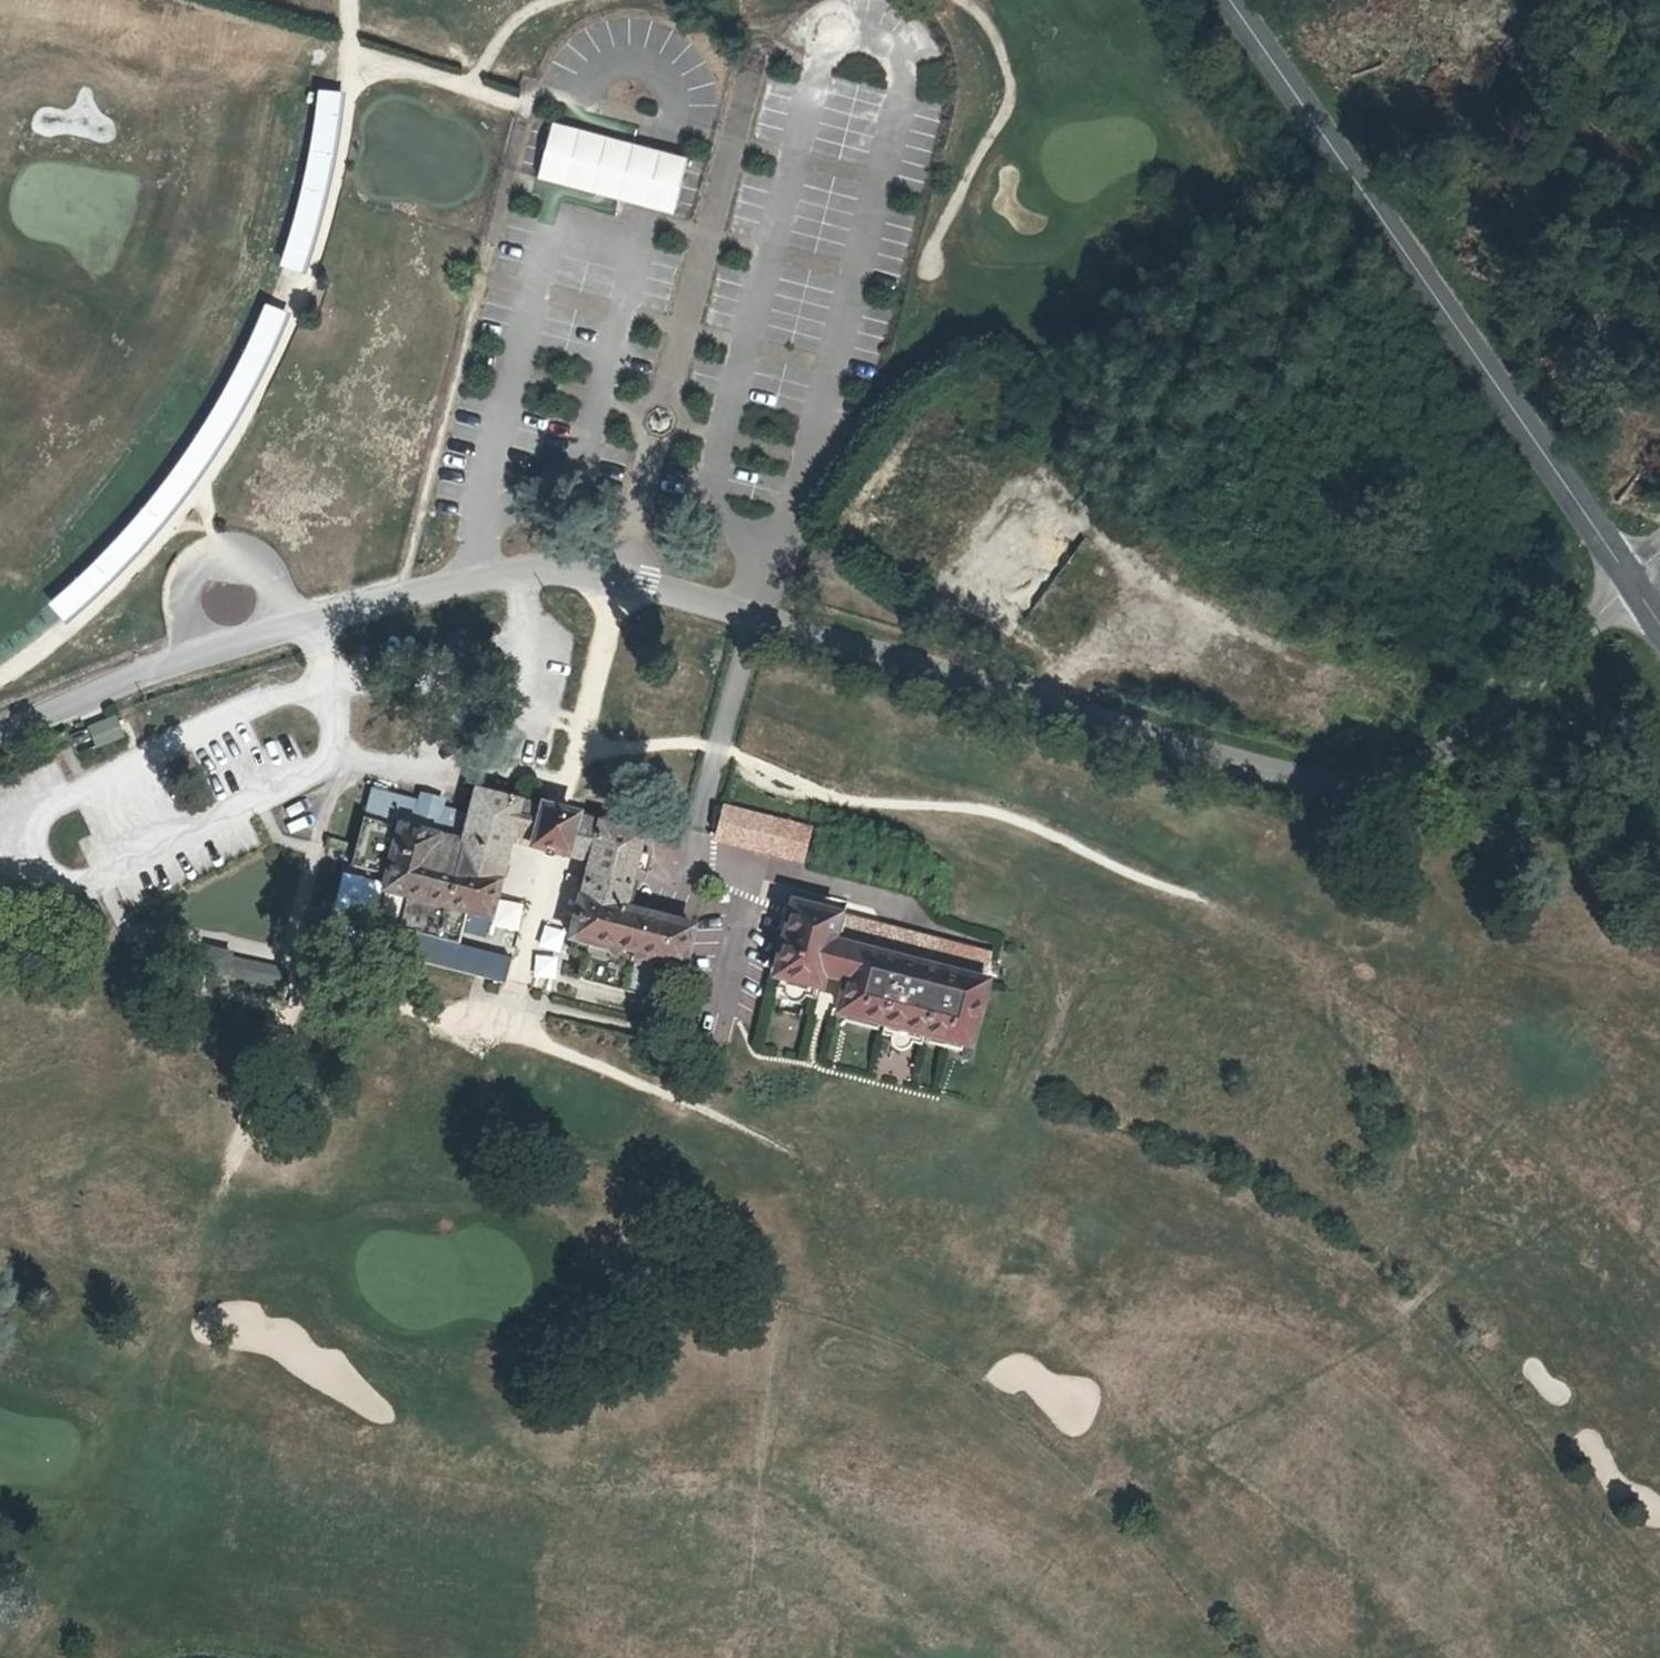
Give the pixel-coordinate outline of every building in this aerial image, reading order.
[(449,845),(391,830),(378,888),(375,901),(398,907),(394,923),(413,928),(412,932),(412,936),(414,939),(417,942),(419,944),(423,945),(426,945),(430,945),(433,944),(436,942),(438,939),(439,935),(458,940),(462,923),(485,929),(502,867),(581,888),(564,951),(582,955),(577,978),(579,981),(581,984),(584,986),(586,989),(589,991),(593,992),(596,993),(599,994),(602,995),(605,995),(618,998),(621,1000),(624,1001),(628,1001),(631,1002),(635,1002),(638,1001),(642,1001),(645,1000),(649,998),(652,996),(657,974),(667,976),(676,979),(685,941),(620,925),(633,872),(640,841),(461,795),(454,822),(449,845)] [(449,845),(454,822),(350,798),(333,878),(336,878),(378,888),(391,830),(449,845)] [(808,849),(724,826),(716,854),(800,878),(808,849)] [(488,926),(516,933),(524,905),(496,897),(488,926)] [(986,976),(885,951),(790,928),(784,946),(772,988),(769,998),(813,1009),(816,996),(843,1002),(836,1034),(845,1036),(907,1051),(964,1065),(970,1040),(986,976)] [(541,942),(540,962),(558,963),(560,943),(541,942)]
